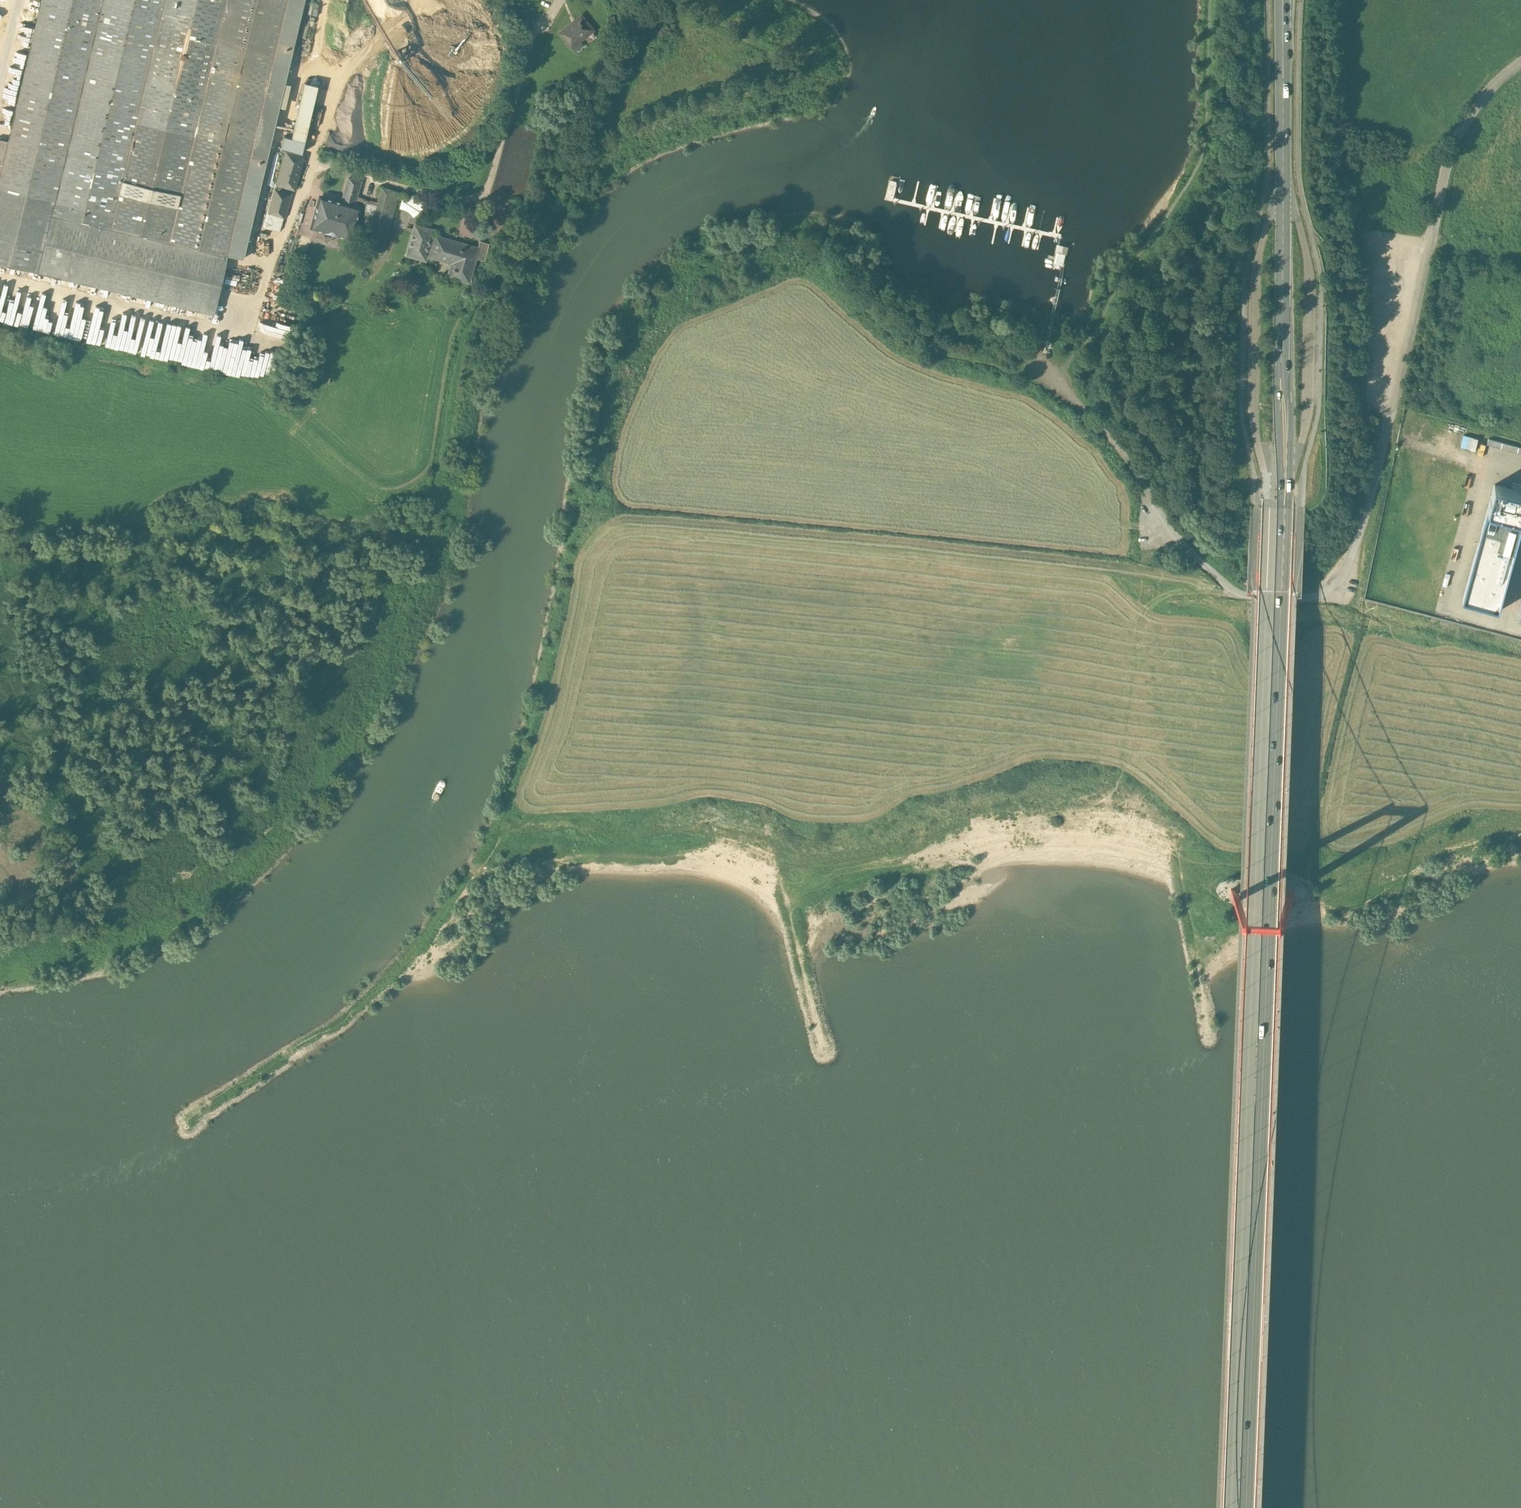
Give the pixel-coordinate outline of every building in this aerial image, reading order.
[(8,140),(0,139),(0,263),(214,313),(228,255),(243,259),(293,47),(277,44),(288,0),(41,0),(8,140)] [(293,47),(304,0),(288,0),(277,44),(293,47)] [(594,30),(582,15),(561,32),(572,47),(594,30)] [(614,16),(608,17),(610,25),(616,23),(614,16)] [(288,96),(292,83),(287,82),(282,104),(285,95),(288,96)] [(318,86),(305,82),(292,137),(305,140),(318,86)] [(305,140),(292,137),(283,135),(281,148),(302,153),(305,140)] [(286,151),(276,189),(280,190),(282,185),(294,188),(303,156),(286,151)] [(342,203),(354,206),(361,181),(349,178),(342,203)] [(398,192),(382,187),(365,248),(377,251),(387,213),(392,214),(398,192)] [(280,190),(276,189),(269,213),(284,217),(290,193),(280,190)] [(354,206),(342,203),(321,197),(312,227),(350,238),(359,208),(354,206)] [(433,230),(415,225),(407,254),(425,259),(427,254),(430,255),(436,235),(432,234),(433,230)] [(454,240),(436,235),(430,255),(430,256),(450,262),(450,261),(457,262),(456,268),(453,268),(452,270),(454,270),(452,277),(469,281),(475,257),(478,248),(477,248),(462,244),(462,245),(454,242),(454,240)] [(478,248),(475,257),(482,259),(487,242),(479,240),(477,248),(478,248)] [(1371,354),(1371,369),(1383,369),(1384,355),(1371,354)] [(1463,433),(1461,446),(1477,448),(1479,435),(1463,433)] [(1520,451),(1520,445),(1489,436),(1487,442),(1520,451)] [(1239,462),(1239,474),(1250,474),(1250,462),(1239,462)] [(1495,484),(1464,599),(1499,608),(1520,526),(1520,491),(1495,484)]
